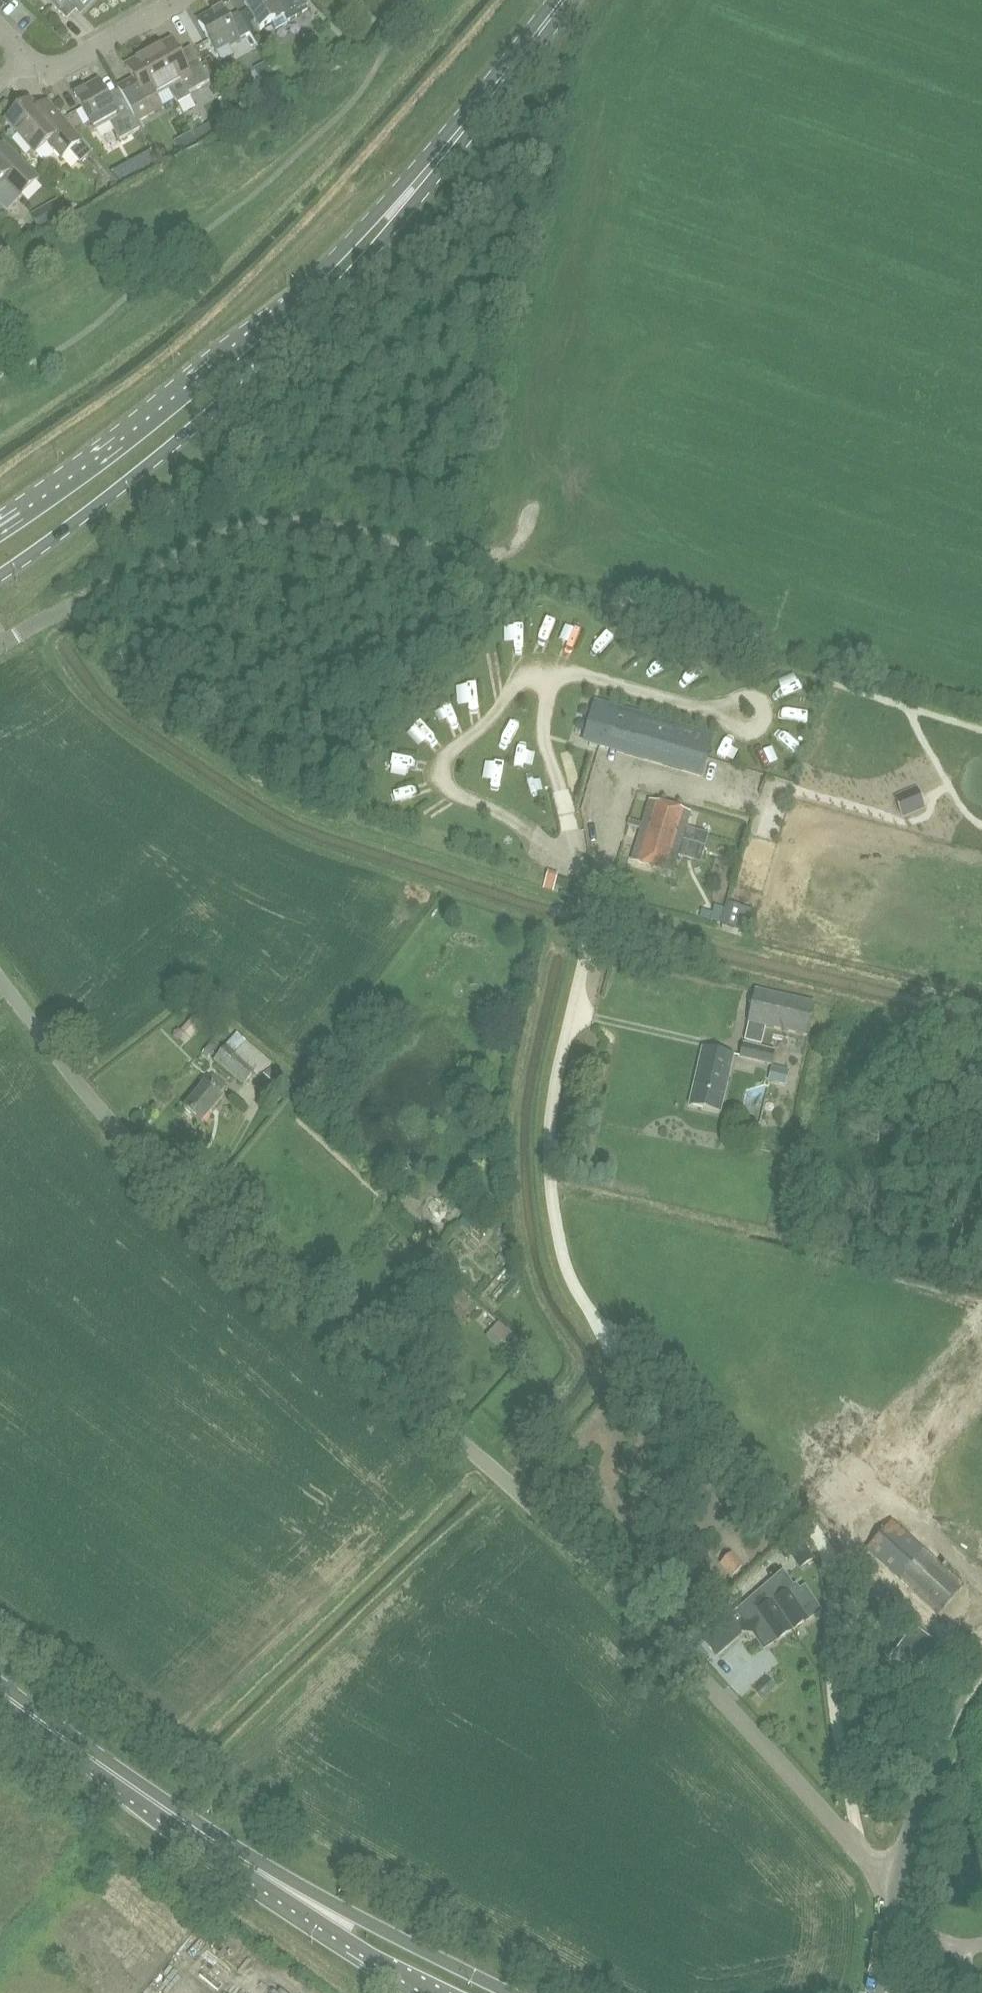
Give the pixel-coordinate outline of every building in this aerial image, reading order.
[(62,15),(72,5),(80,13),(93,0),(47,0),(62,15)] [(307,10),(303,1),(302,0),(243,0),(260,30),(271,24),(275,31),(288,24),(287,21),(307,10)] [(228,46),(250,34),(238,13),(227,19),(221,9),(198,22),(216,53),(220,59),(232,53),(228,46)] [(171,41),(148,54),(168,89),(169,89),(177,104),(190,97),(188,93),(210,81),(197,58),(184,65),(171,41)] [(126,66),(132,78),(117,87),(136,122),(161,108),(155,97),(168,89),(148,54),(126,66)] [(119,140),(140,129),(123,98),(111,105),(98,82),(74,95),(94,131),(109,122),(119,140)] [(81,141),(62,119),(46,101),(37,110),(29,101),(18,111),(19,113),(7,122),(35,154),(48,142),(62,158),(81,141)] [(38,178),(3,143),(0,145),(0,201),(7,209),(38,178)] [(701,775),(713,736),(617,708),(597,702),(585,742),(601,746),(701,775)] [(672,871),(689,815),(651,803),(634,859),(672,871)] [(701,908),(699,916),(745,930),(752,907),(729,900),(726,907),(715,904),(713,912),(701,908)] [(756,989),(746,1040),(764,1044),(767,1028),(809,1039),(817,1003),(756,989)] [(288,1075),(248,1040),(244,1044),(234,1037),(215,1060),(245,1085),(253,1076),(261,1083),(255,1091),(267,1100),(288,1075)] [(745,1042),(741,1057),(772,1065),(775,1049),(745,1042)] [(721,1112),(734,1055),(705,1048),(692,1105),(721,1112)] [(778,1068),(775,1081),(791,1085),(795,1072),(778,1068)] [(213,1081),(225,1093),(233,1086),(220,1074),(213,1081)] [(201,1123),(223,1098),(206,1083),(184,1108),(201,1123)] [(460,1197),(451,1189),(443,1198),(452,1206),(460,1197)] [(939,1614),(964,1586),(925,1551),(893,1523),(867,1551),(900,1580),(939,1614)] [(817,1561),(803,1542),(790,1551),(804,1570),(817,1561)] [(743,1564),(732,1552),(721,1562),(733,1574),(743,1564)] [(821,1612),(806,1588),(780,1604),(779,1605),(794,1629),(821,1612)] [(779,1605),(780,1604),(770,1589),(741,1607),(749,1619),(760,1612),(766,1622),(757,1628),(767,1645),(794,1629),(779,1605)] [(745,1638),(729,1619),(705,1640),(720,1658),(745,1638)] [(914,1627),(891,1657),(915,1675),(938,1645),(914,1627)] [(195,1960),(211,1939),(182,1917),(177,1924),(198,1939),(186,1954),(195,1960)]
